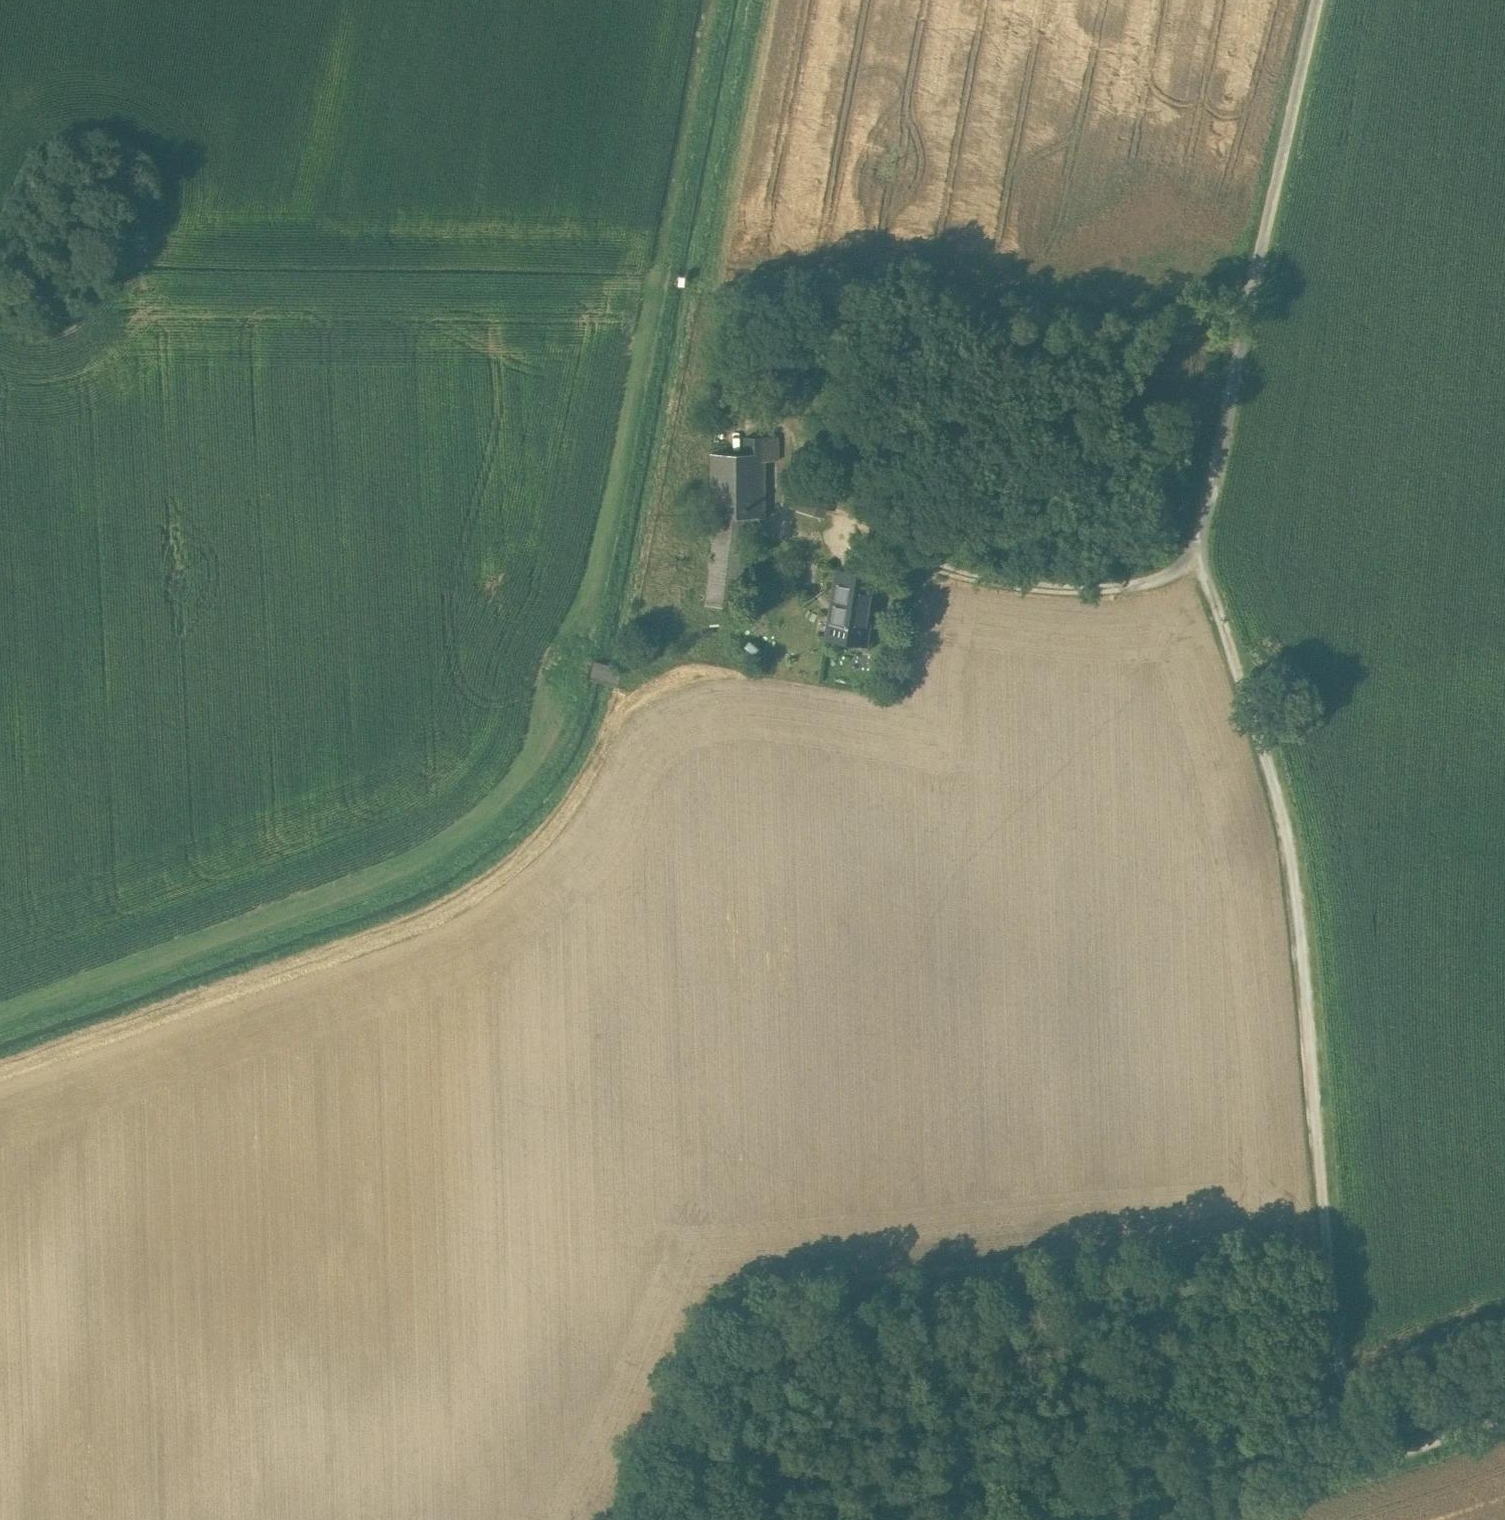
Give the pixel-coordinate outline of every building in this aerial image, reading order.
[(764,438),(745,438),(744,454),(764,455),(764,438)] [(778,438),(764,438),(764,455),(764,461),(778,461),(778,438)] [(744,454),(712,455),(712,517),(749,517),(764,517),(764,461),(764,455),(744,454)] [(749,517),(716,517),(706,605),(738,609),(749,517)] [(874,576),(837,571),(827,638),(864,644),(874,576)]
